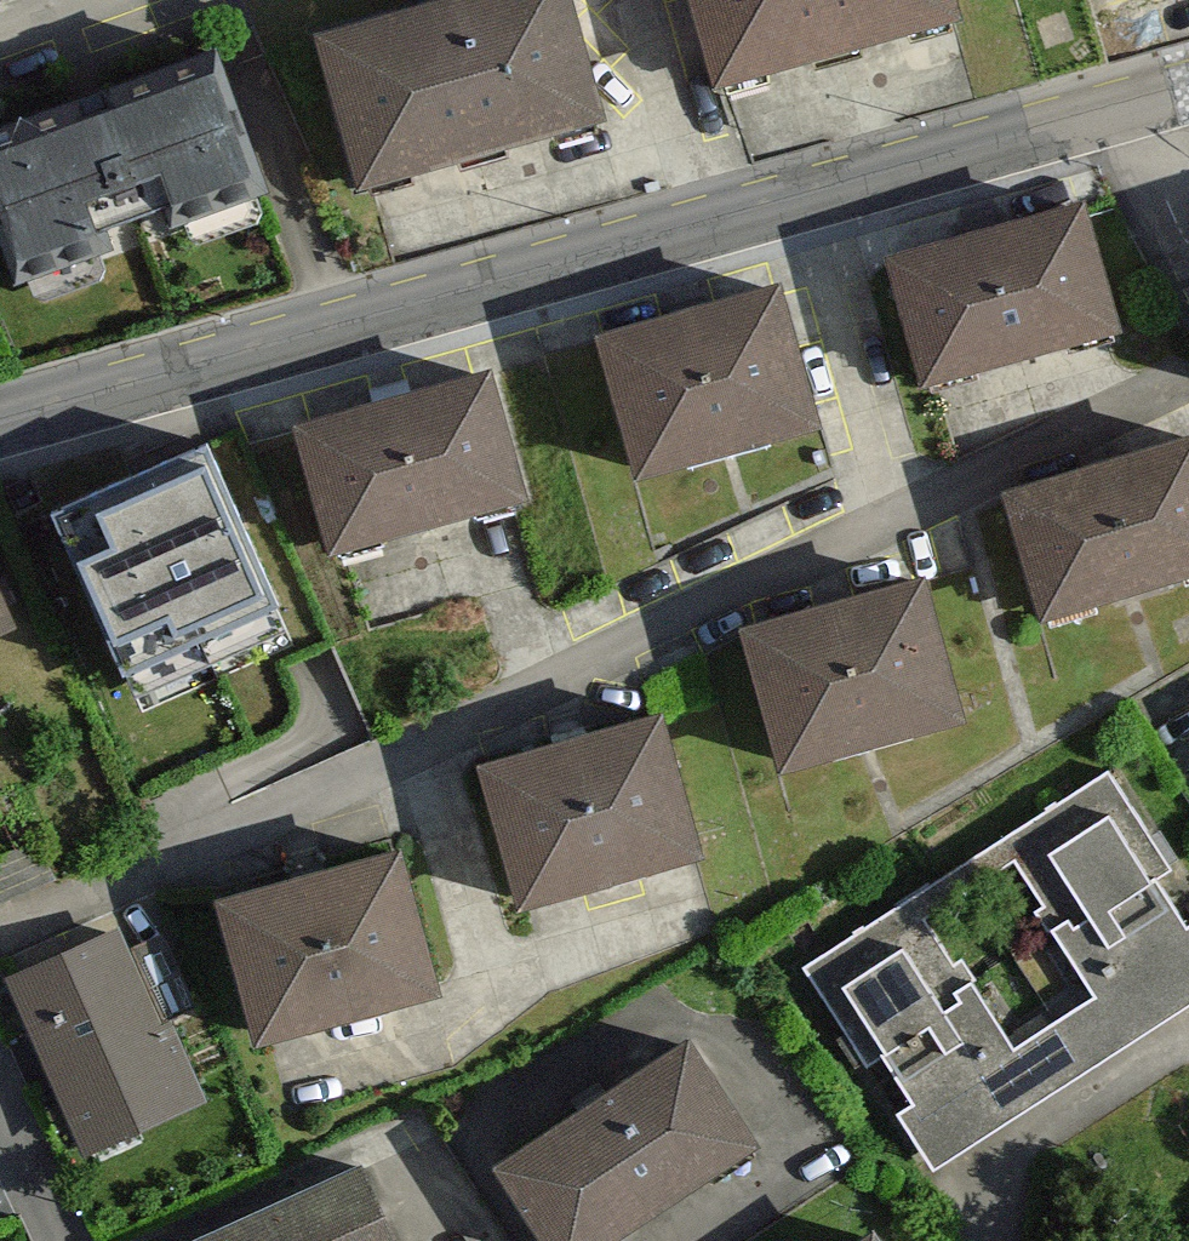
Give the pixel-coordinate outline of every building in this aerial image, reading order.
[(362,180),(597,116),(565,0),(411,0),(319,25),(362,180)] [(718,94),(953,30),(945,0),(692,0),(718,94)] [(18,286),(271,203),(221,52),(0,125),(0,233),(18,286)] [(897,255),(931,384),(1119,334),(1085,205),(897,255)] [(603,342),(640,477),(813,430),(776,295),(603,342)] [(292,425),(327,555),(514,505),(479,375),(292,425)] [(53,521),(137,712),(299,640),(214,450),(53,521)] [(1048,614),(1134,592),(1188,578),(1188,464),(1020,508),(1048,614)] [(749,624),(784,758),(864,737),(964,711),(929,577),(749,624)] [(13,616),(0,588),(0,622),(13,616)] [(486,758),(523,899),(702,852),(665,711),(486,758)] [(929,1158),(1188,990),(1188,927),(1160,882),(1176,871),(1110,770),(989,848),(1088,1001),(1027,1040),(928,887),(804,967),(868,1065),(884,1055),(916,1105),(901,1115),(929,1158)] [(219,902),(255,1037),(434,990),(399,854),(219,902)] [(11,982),(88,1151),(201,1100),(165,1020),(198,1005),(164,929),(129,945),(123,931),(11,982)] [(557,1240),(591,1240),(747,1136),(683,1041),(504,1162),(557,1240)] [(367,1183),(234,1240),(392,1240),(367,1183)] [(871,1228),(852,1240),(879,1240),(871,1228)]
